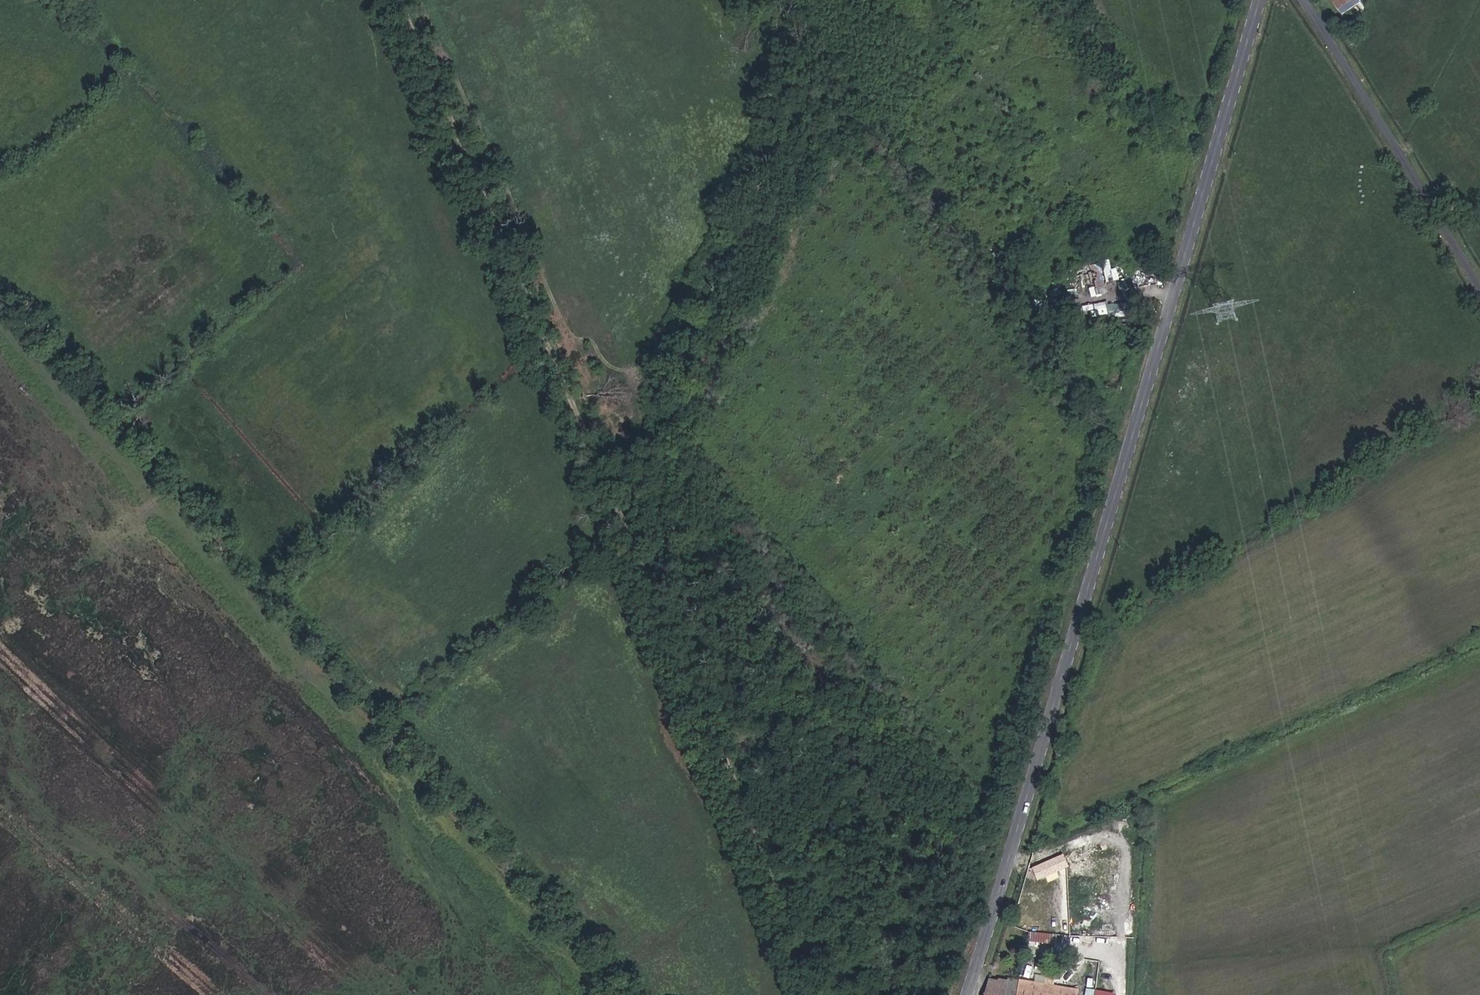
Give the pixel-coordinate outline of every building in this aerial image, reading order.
[(1349,0),(1322,0),(1331,14),(1350,2),(1349,0)] [(1350,2),(1331,14),(1339,26),(1358,14),(1350,2)] [(1089,262),(1091,266),(1082,269),(1088,291),(1107,285),(1099,259),(1089,262)] [(1053,943),(1056,935),(1039,931),(1037,939),(1053,943)] [(980,994),(1075,994),(1076,992),(1074,992),(1072,991),(1062,989),(1064,982),(1039,975),(1037,983),(1006,976),(986,977),(980,994)] [(1082,983),(1075,981),(1072,991),(1074,992),(1076,992),(1079,993),(1082,983)]
